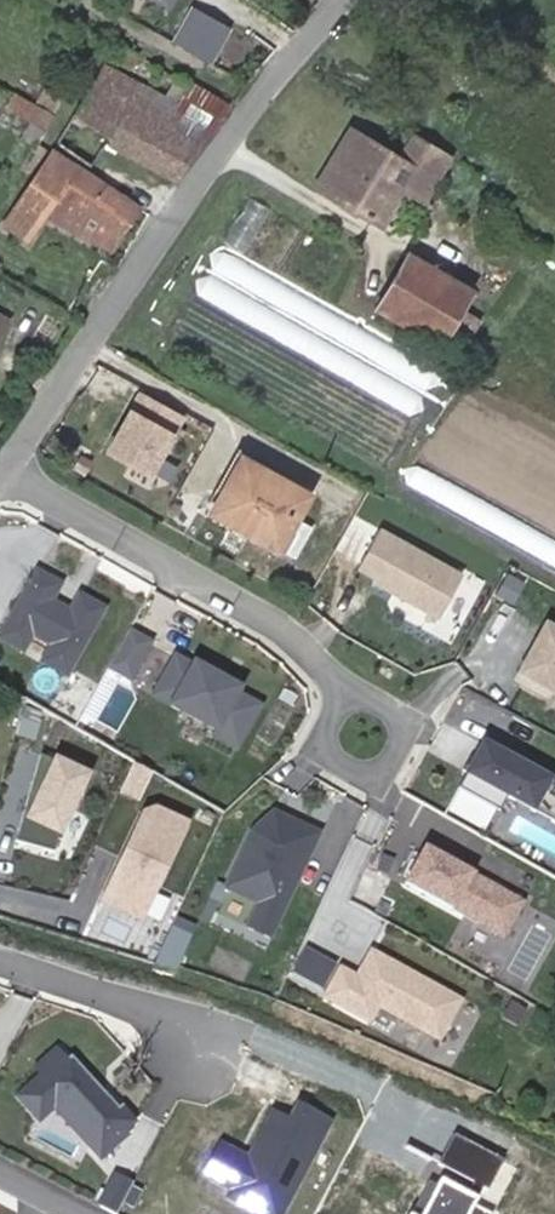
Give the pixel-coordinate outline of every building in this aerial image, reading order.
[(193,2),(175,40),(217,60),(236,22),(193,2)] [(289,27),(266,11),(241,44),(263,61),(289,27)] [(136,55),(118,44),(112,54),(130,65),(136,55)] [(0,61),(0,62),(0,76),(36,97),(43,85),(0,61)] [(217,125),(178,103),(164,95),(108,64),(96,82),(71,123),(60,141),(90,163),(107,139),(177,178),(217,125)] [(178,103),(188,86),(174,78),(164,95),(178,103)] [(229,107),(189,84),(188,86),(178,103),(217,125),(229,107)] [(316,187),(327,194),(363,133),(353,127),(316,187)] [(438,150),(414,135),(402,156),(363,133),(327,194),(383,227),(406,189),(426,200),(437,182),(424,174),(438,150)] [(136,204),(100,181),(54,152),(15,211),(7,224),(27,237),(36,223),(42,215),(97,244),(107,228),(115,233),(136,204)] [(105,249),(115,233),(107,228),(97,244),(105,249)] [(472,295),(409,259),(379,310),(458,356),(477,323),(462,314),(472,295)] [(178,415),(138,394),(109,450),(148,471),(178,415)] [(241,458),(211,512),(294,558),(311,527),(295,518),(308,495),(241,458)] [(461,576),(379,530),(359,568),(375,577),(373,581),(438,617),(461,576)] [(71,608),(51,598),(61,580),(37,567),(0,633),(0,634),(24,647),(34,628),(54,639),(45,656),(71,669),(106,603),(81,590),(71,608)] [(537,635),(530,647),(515,674),(549,693),(554,681),(554,626),(545,621),(537,635)] [(149,643),(130,632),(110,668),(129,678),(149,643)] [(212,736),(236,749),(261,705),(238,692),(241,687),(196,662),(195,665),(177,655),(154,696),(215,731),(212,736)] [(483,737),(458,782),(498,804),(506,790),(554,819),(554,778),(523,760),(523,759),(483,737)] [(99,785),(62,767),(32,829),(70,846),(99,785)] [(192,830),(145,808),(99,906),(145,928),(192,830)] [(282,823),(269,817),(252,832),(225,889),(258,905),(247,928),(269,938),(318,835),(284,819),(282,823)] [(521,894),(425,842),(405,878),(502,930),(521,894)] [(359,894),(370,899),(376,884),(365,879),(359,894)] [(377,1002),(439,1036),(461,996),(375,949),(361,974),(339,962),(324,990),(369,1016),(377,1002)] [(136,1126),(57,1042),(33,1064),(38,1069),(14,1091),(44,1123),(55,1113),(99,1160),(136,1126)] [(331,1123),(295,1104),(289,1117),(270,1107),(246,1154),(221,1141),(202,1179),(229,1193),(225,1201),(250,1213),(284,1213),(331,1123)] [(502,1159),(450,1133),(434,1164),(441,1167),(417,1213),(474,1213),(502,1159)] [(131,1179),(116,1171),(98,1205),(112,1213),(131,1179)]
